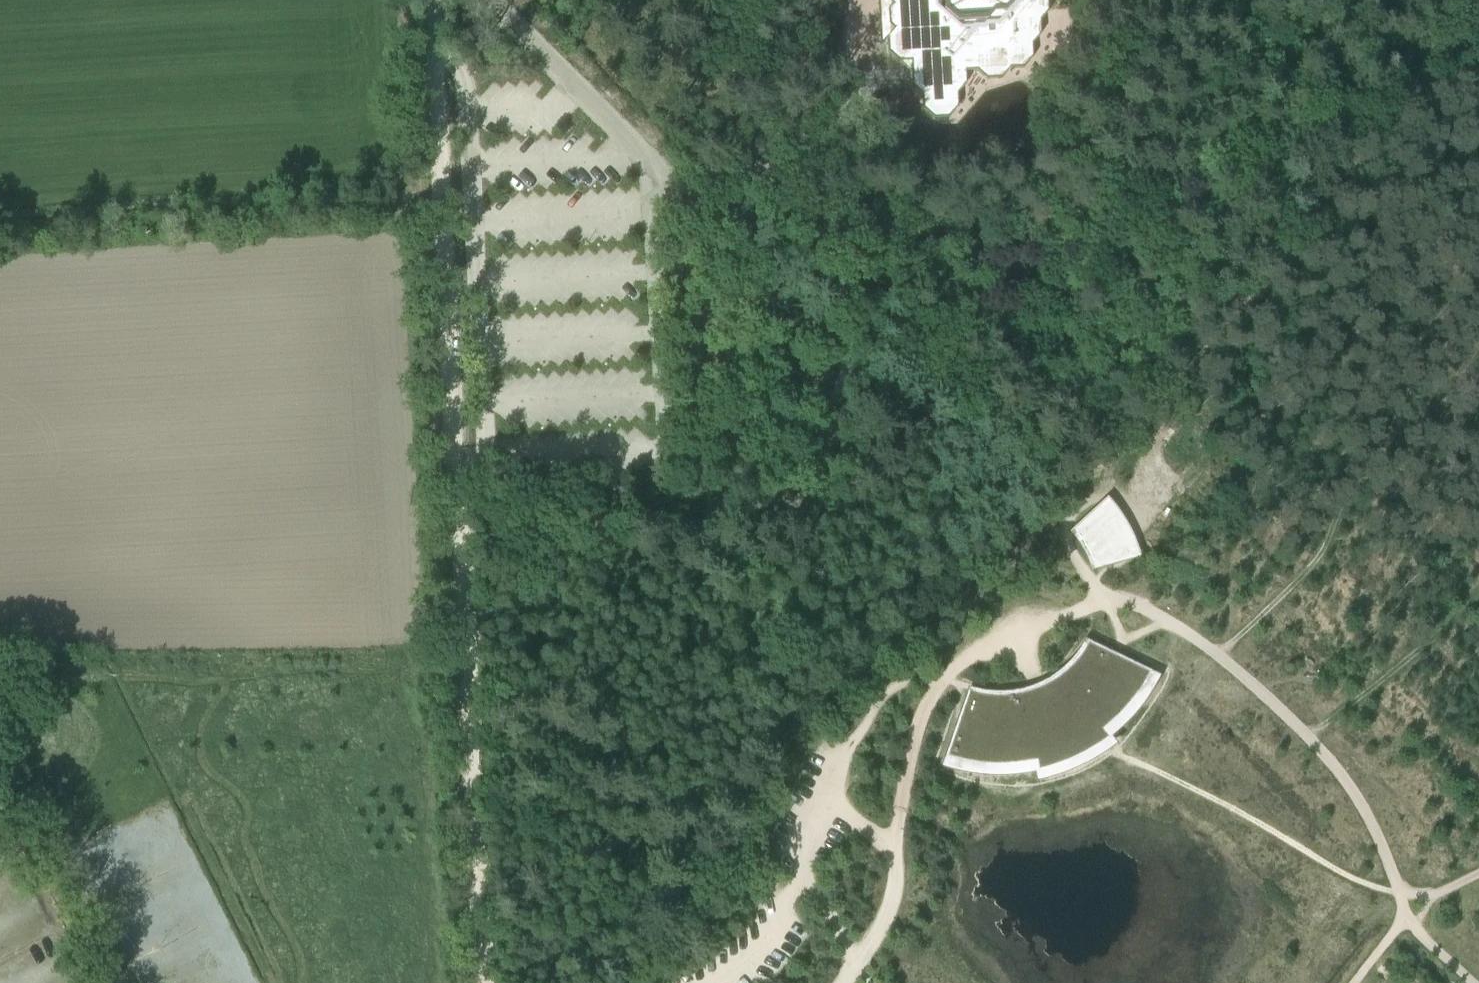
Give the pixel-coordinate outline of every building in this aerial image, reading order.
[(896,6),(897,27),(888,38),(889,52),(899,61),(913,60),(914,85),(923,94),(924,108),(935,117),(948,116),(957,106),(956,92),(964,82),(963,71),(977,70),(985,79),(1001,79),(1008,69),(1022,69),(1031,58),(1030,46),(1039,35),(1039,22),(1038,21),(1047,11),(1047,0),(890,0),(896,6)] [(1101,506),(1074,530),(1076,532),(1078,534),(1080,537),(1081,539),(1083,541),(1084,544),(1086,546),(1087,549),(1089,551),(1090,554),(1091,557),(1092,559),(1093,562),(1094,565),(1095,568),(1129,557),(1128,554),(1127,551),(1126,548),(1125,544),(1123,541),(1122,538),(1120,535),(1119,532),(1117,529),(1115,526),(1114,523),(1112,520),(1110,517),(1108,514),(1105,512),(1103,509),(1101,506)] [(969,691),(947,760),(948,760),(949,757),(953,758),(957,759),(961,760),(964,760),(968,761),(972,762),(976,763),(980,763),(984,763),(987,764),(991,764),(995,764),(999,764),(1003,764),(1007,764),(1011,764),(1015,764),(1018,763),(1022,763),(1022,760),(1035,757),(1039,775),(1040,775),(1039,770),(1048,768),(1052,766),(1056,765),(1059,764),(1063,763),(1066,761),(1070,760),(1073,759),(1077,757),(1080,755),(1083,754),(1087,752),(1090,750),(1093,748),(1096,746),(1099,744),(1107,738),(1110,742),(1112,741),(1101,727),(1106,722),(1111,718),(1113,721),(1115,718),(1118,716),(1121,713),(1123,710),(1126,708),(1128,705),(1130,702),(1133,699),(1135,696),(1137,693),(1139,690),(1141,687),(1143,684),(1145,681),(1147,678),(1148,674),(1152,676),(1152,675),(1088,642),(1087,644),(1085,647),(1084,649),(1082,652),(1081,654),(1079,656),(1077,659),(1075,661),(1074,663),(1072,665),(1070,667),(1068,669),(1065,671),(1063,673),(1061,675),(1059,676),(1056,678),(1054,680),(1052,681),(1049,683),(1047,684),(1044,685),(1042,687),(1039,688),(1036,689),(1034,690),(1031,691),(1028,692),(1025,692),(1023,693),(1020,694),(1017,694),(1014,695),(1011,695),(1009,696),(1006,696),(1003,696),(1000,696),(997,696),(994,696),(991,696),(989,695),(986,695),(983,695),(980,694),(977,693),(974,693),(972,692),(969,691)]
